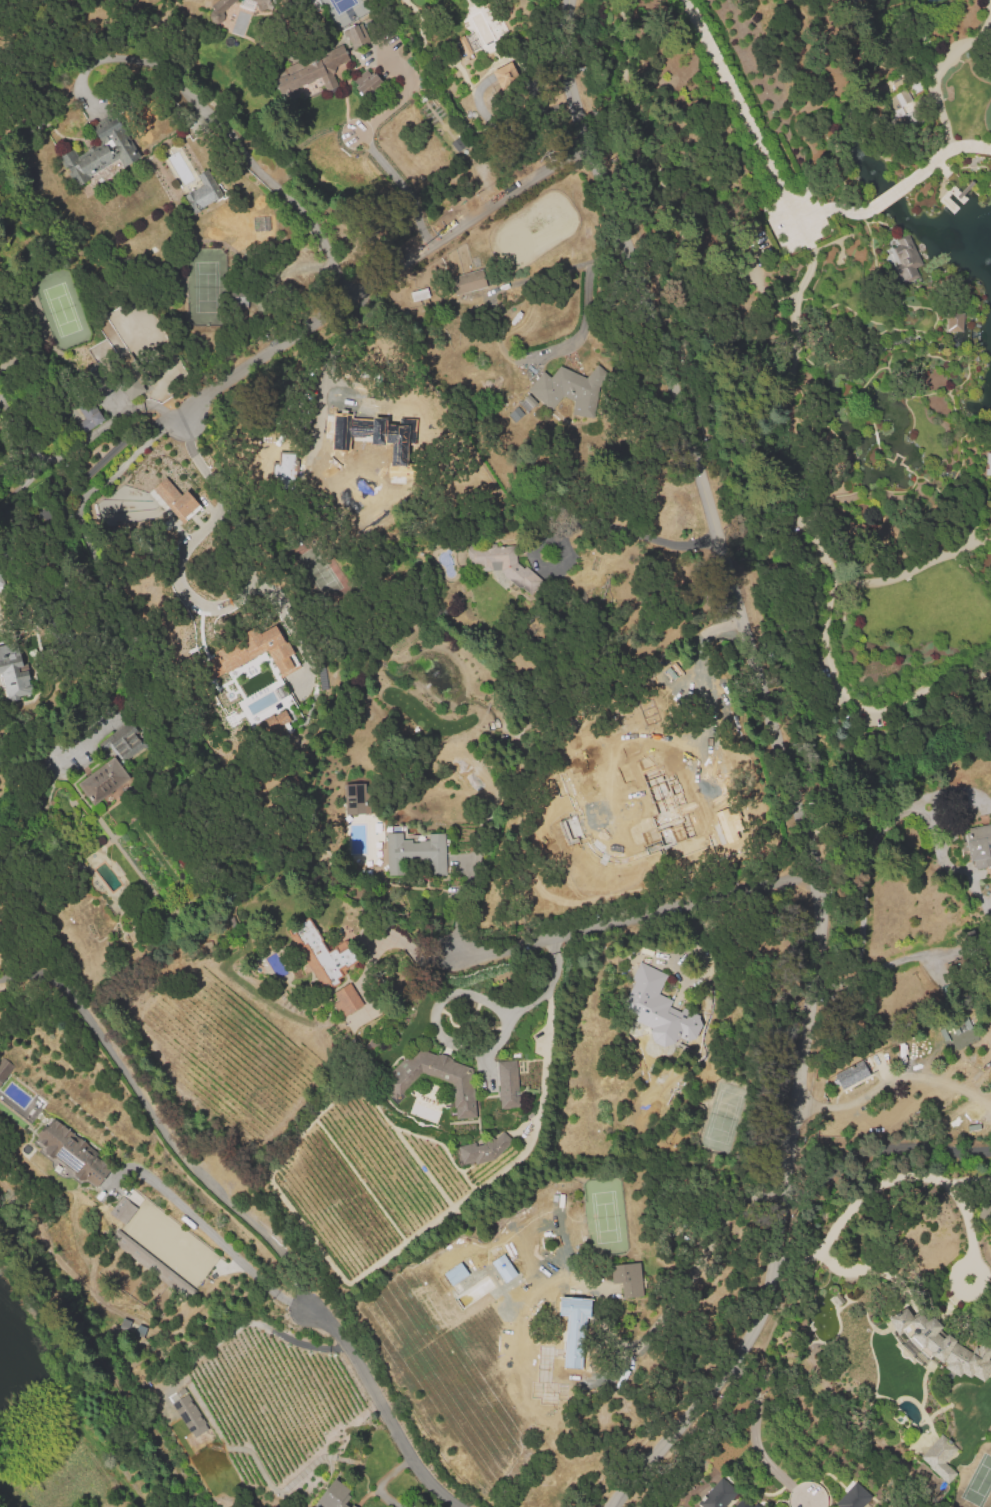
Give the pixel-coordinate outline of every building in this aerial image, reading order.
[(204,12),(217,0),(235,0),(222,12),(225,16),(215,25),(204,12)] [(358,25),(363,34),(365,33),(370,45),(353,53),(343,32),(358,25)] [(466,56),(458,39),(464,35),(473,53),(466,56)] [(341,44),(351,62),(331,72),(338,85),(327,91),(320,78),(315,81),(306,63),(341,44)] [(512,61),(525,87),(503,98),(490,73),(512,61)] [(383,83),(365,98),(351,81),(365,69),(372,77),(375,74),(383,83)] [(923,89),(909,96),(915,108),(894,118),(891,113),(900,108),(891,91),(884,95),(879,86),(905,73),(909,80),(918,75),(922,83),(920,84),(923,89)] [(111,128),(133,163),(122,170),(116,160),(89,177),(91,181),(78,189),(58,159),(72,150),(79,160),(103,145),(97,136),(111,128)] [(194,215),(183,195),(189,192),(189,193),(202,187),(195,175),(203,171),(220,201),(213,204),(212,202),(199,209),(200,211),(194,215)] [(908,235),(918,260),(899,268),(888,243),(908,235)] [(455,296),(450,275),(481,268),(485,289),(455,296)] [(427,297),(425,288),(410,292),(412,301),(427,297)] [(948,331),(949,311),(965,312),(964,332),(948,331)] [(560,366),(586,380),(597,365),(609,374),(600,387),(597,394),(596,418),(574,418),(574,402),(562,396),(552,410),(527,393),(541,373),(550,379),(560,366)] [(103,419),(96,408),(89,413),(83,404),(77,407),(84,418),(73,425),(79,435),(103,419)] [(367,433),(387,434),(387,439),(419,440),(417,463),(388,461),(387,470),(365,468),(367,433)] [(180,494),(164,477),(151,489),(182,522),(199,505),(185,490),(180,494)] [(541,583),(528,597),(500,571),(468,572),(467,548),(514,546),(515,561),(523,568),(524,567),(541,583)] [(267,651),(278,674),(293,667),(287,655),(291,653),(276,624),(256,634),(254,630),(211,650),(214,656),(203,661),(211,677),(267,651)] [(2,688),(0,681),(0,676),(1,676),(1,674),(0,674),(0,663),(8,660),(7,656),(14,654),(15,659),(20,657),(23,668),(18,670),(19,674),(28,672),(30,680),(28,680),(29,685),(31,685),(32,691),(31,691),(32,695),(19,698),(19,701),(14,702),(13,699),(8,701),(4,688),(2,688)] [(260,682),(291,676),(296,702),(265,708),(263,702),(250,704),(247,689),(260,687),(260,682)] [(271,740),(293,730),(283,710),(261,720),(271,740)] [(103,741),(130,721),(138,731),(133,734),(144,748),(133,757),(131,755),(123,760),(115,749),(112,752),(103,741)] [(624,764),(675,756),(680,792),(687,791),(690,809),(683,810),(687,838),(636,846),(633,826),(660,823),(654,779),(627,782),(624,764)] [(94,807),(78,786),(115,757),(131,779),(94,807)] [(344,783),(345,814),(366,814),(365,783),(344,783)] [(967,828),(990,824),(990,869),(976,872),(975,862),(972,862),(967,828)] [(445,833),(446,877),(428,878),(427,861),(408,861),(409,878),(387,879),(386,835),(403,834),(403,840),(412,840),(412,845),(419,844),(418,840),(428,840),(428,834),(445,833)] [(308,919),(329,954),(348,942),(362,964),(337,979),(340,984),(325,993),(288,932),(308,919)] [(640,962),(616,1010),(650,1027),(649,1034),(651,1040),(655,1045),(662,1048),(670,1048),(676,1046),(679,1040),(692,1048),(703,1027),(700,1018),(683,1009),(681,1014),(670,1008),(673,1002),(659,994),(668,977),(640,962)] [(334,994),(350,985),(363,1006),(342,1019),(333,1005),(339,1002),(334,994)] [(397,1102),(423,1075),(453,1083),(456,1120),(477,1119),(474,1070),(417,1049),(380,1086),(397,1102)] [(14,1066),(1,1056),(0,1056),(0,1083),(14,1066)] [(499,1064),(518,1062),(521,1111),(502,1112),(499,1064)] [(843,1091),(837,1079),(864,1065),(870,1077),(843,1091)] [(53,1120),(112,1167),(95,1189),(84,1180),(81,1184),(73,1177),(75,1174),(56,1159),(55,1160),(45,1152),(46,1151),(36,1142),(53,1120)] [(486,1143),(491,1138),(494,1142),(505,1132),(515,1143),(495,1161),(475,1165),(475,1163),(462,1166),(459,1148),(486,1143)] [(123,1224),(136,1208),(122,1195),(108,1211),(123,1224)] [(121,1234),(116,1230),(110,1238),(146,1270),(154,1261),(122,1232),(121,1234)] [(610,1264),(611,1282),(620,1282),(621,1297),(641,1296),(639,1262),(610,1264)] [(558,1292),(556,1343),(535,1341),(533,1364),(546,1364),(544,1399),(583,1401),(589,1295),(558,1292)] [(990,1367),(990,1364),(985,1361),(990,1352),(978,1345),(969,1356),(954,1344),(944,1337),(938,1340),(932,1335),(937,1329),(927,1318),(922,1323),(908,1309),(886,1323),(887,1327),(898,1344),(894,1346),(898,1352),(899,1358),(902,1361),(907,1360),(913,1366),(916,1364),(925,1372),(930,1376),(936,1369),(941,1370),(955,1379),(958,1375),(966,1381),(968,1378),(979,1385),(990,1367)] [(184,1387),(208,1427),(189,1439),(165,1399),(184,1387)] [(919,1457),(946,1484),(957,1473),(944,1462),(957,1448),(940,1434),(919,1457)] [(341,1497),(354,1506),(308,1506),(304,1504),(324,1478),(344,1493),(341,1497)] [(735,1495),(723,1506),(697,1506),(694,1504),(719,1479),(735,1495)] [(868,1497),(859,1506),(834,1506),(833,1506),(853,1483),(868,1497)] [(755,1502),(751,1506),(742,1497),(732,1506),(760,1506),(755,1502)]
